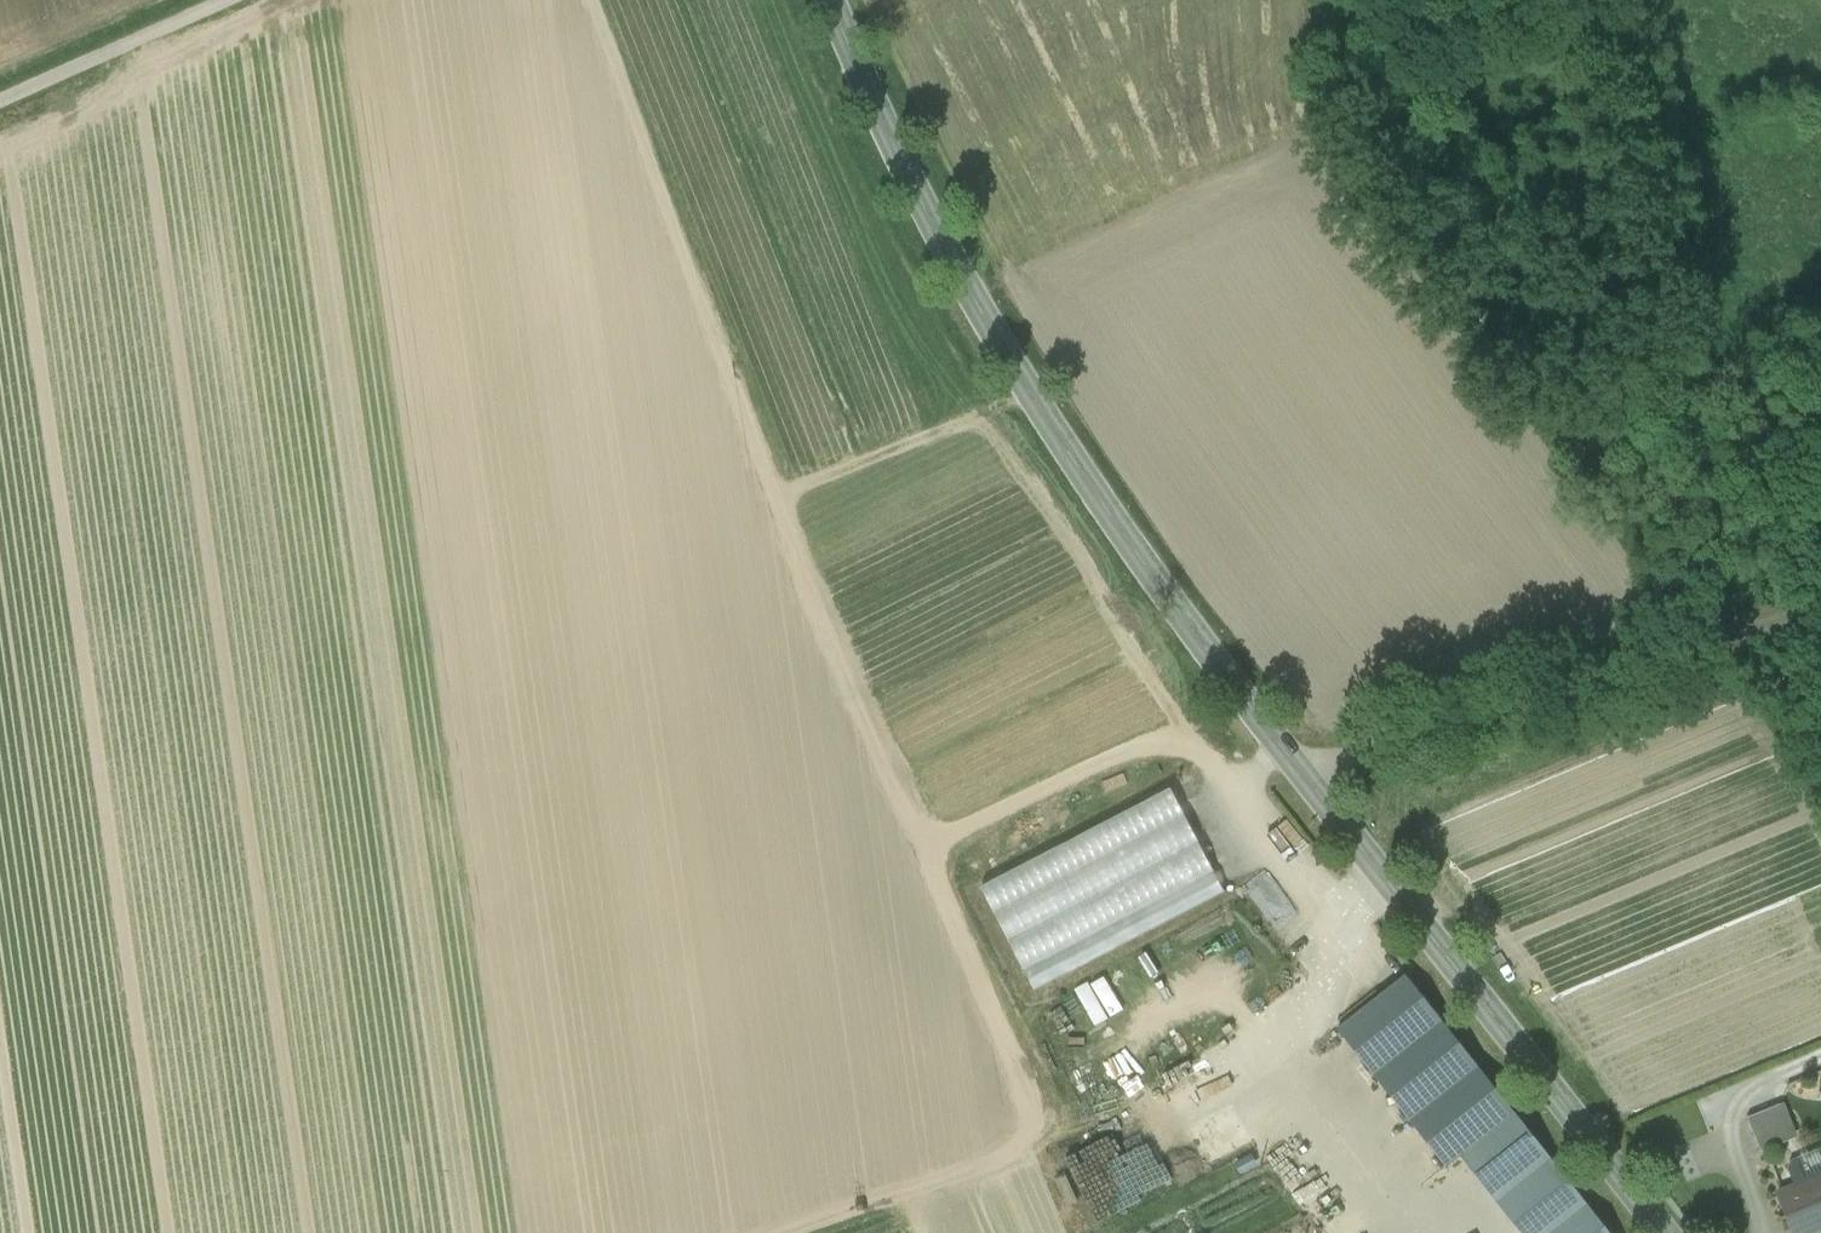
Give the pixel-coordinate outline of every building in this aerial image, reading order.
[(981,888),(1035,991),(1224,893),(1171,790),(981,888)] [(1077,989),(1094,1023),(1122,1009),(1105,975),(1077,989)] [(1407,977),(1338,1030),(1446,1168),(1463,1155),(1515,1114),(1407,977)] [(1780,1105),(1747,1119),(1761,1153),(1794,1140),(1780,1105)] [(1515,1114),(1463,1155),(1524,1232),(1608,1232),(1515,1114)] [(1778,1194),(1794,1232),(1815,1232),(1820,1231),(1820,1177),(1778,1194)]
